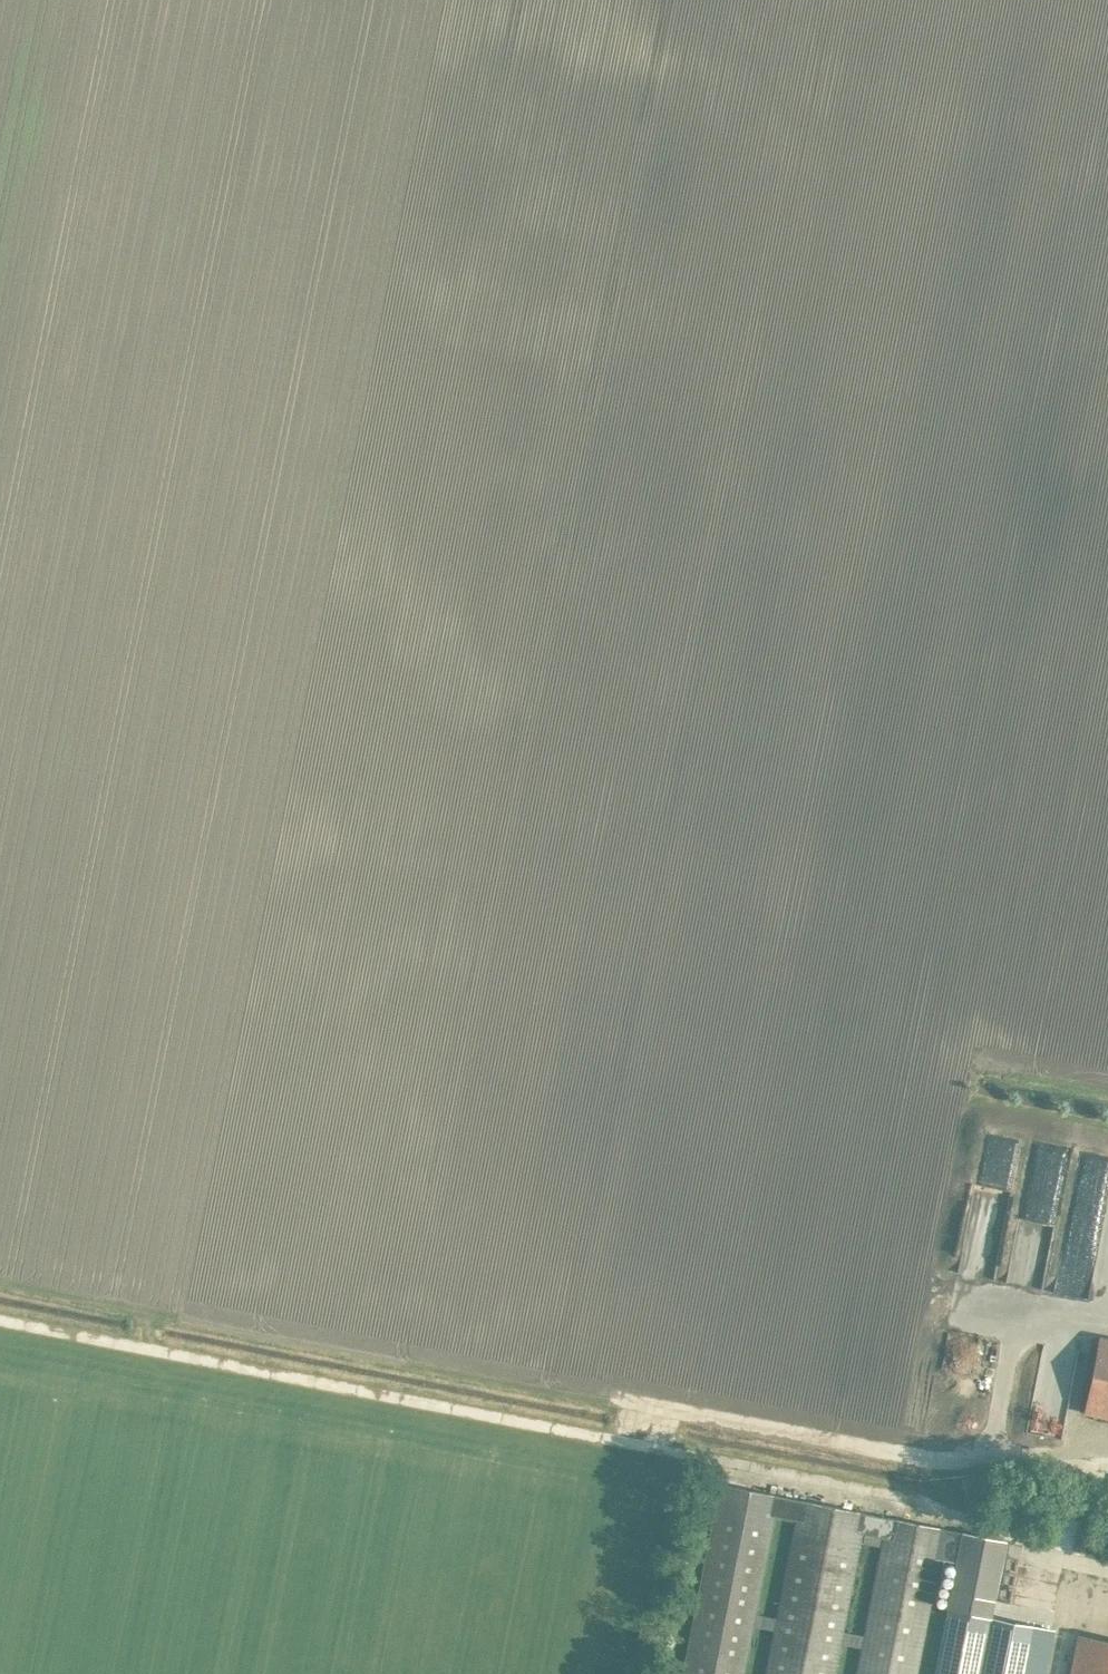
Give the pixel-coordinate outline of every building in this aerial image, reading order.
[(1100,1338),(1085,1412),(1107,1417),(1107,1339),(1100,1338)] [(887,1517),(886,1518),(865,1513),(719,1484),(682,1673),(742,1673),(773,1516),(795,1520),(765,1673),(833,1673),(861,1533),(883,1538),(856,1673),(916,1673),(938,1559),(956,1562),(956,1563),(962,1533),(944,1529),(887,1517)] [(962,1533),(956,1563),(956,1562),(950,1592),(994,1601),(1005,1541),(962,1533)] [(991,1619),(946,1610),(934,1673),(981,1673),(991,1619)] [(981,1673),(1024,1673),(1034,1627),(991,1619),(981,1673)] [(1024,1673),(1044,1673),(1053,1631),(1034,1627),(1024,1673)] [(1076,1635),(1068,1673),(1107,1673),(1107,1642),(1076,1635)]
